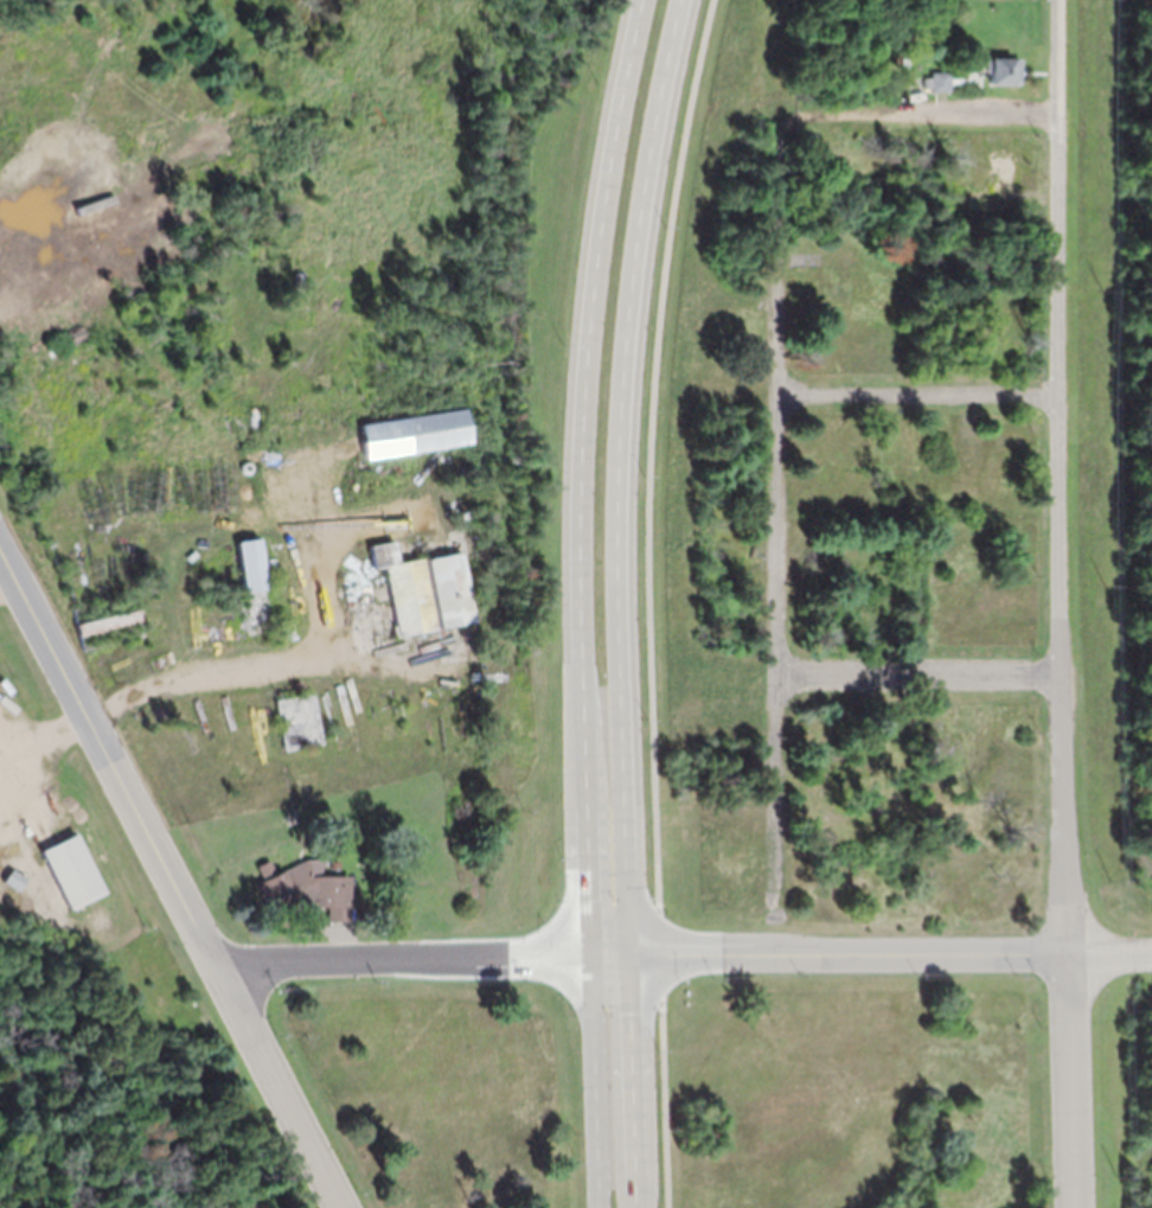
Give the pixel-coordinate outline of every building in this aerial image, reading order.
[(1020,57),(988,57),(988,83),(1020,83),(1020,57)] [(949,71),(930,71),(930,90),(949,90),(949,71)] [(996,153),(1015,153),(1015,179),(1010,180),(1010,185),(996,185),(992,185),(992,168),(991,168),(991,153),(996,153)] [(61,208),(61,190),(20,191),(20,208),(61,208)] [(896,339),(896,328),(904,328),(905,339),(896,339)] [(415,440),(459,438),(458,412),(413,414),(415,440)] [(257,537),(237,540),(249,631),(270,628),(257,537)] [(473,622),(462,551),(395,562),(392,541),(368,545),(372,569),(384,567),(395,635),(473,622)] [(882,586),(872,586),(872,577),(882,577),(882,586)] [(896,595),(896,582),(911,582),(911,595),(896,595)] [(281,748),(319,744),(314,694),(276,698),(281,748)] [(902,759),(901,742),(915,741),(916,758),(902,759)] [(102,892),(76,833),(40,848),(66,908),(102,892)] [(347,873),(309,874),(309,857),(274,875),(267,862),(258,867),(264,880),(257,883),(269,907),(325,907),(325,920),(348,920),(347,873)] [(981,984),(981,992),(981,997),(961,998),(960,984),(981,983),(981,984)]
